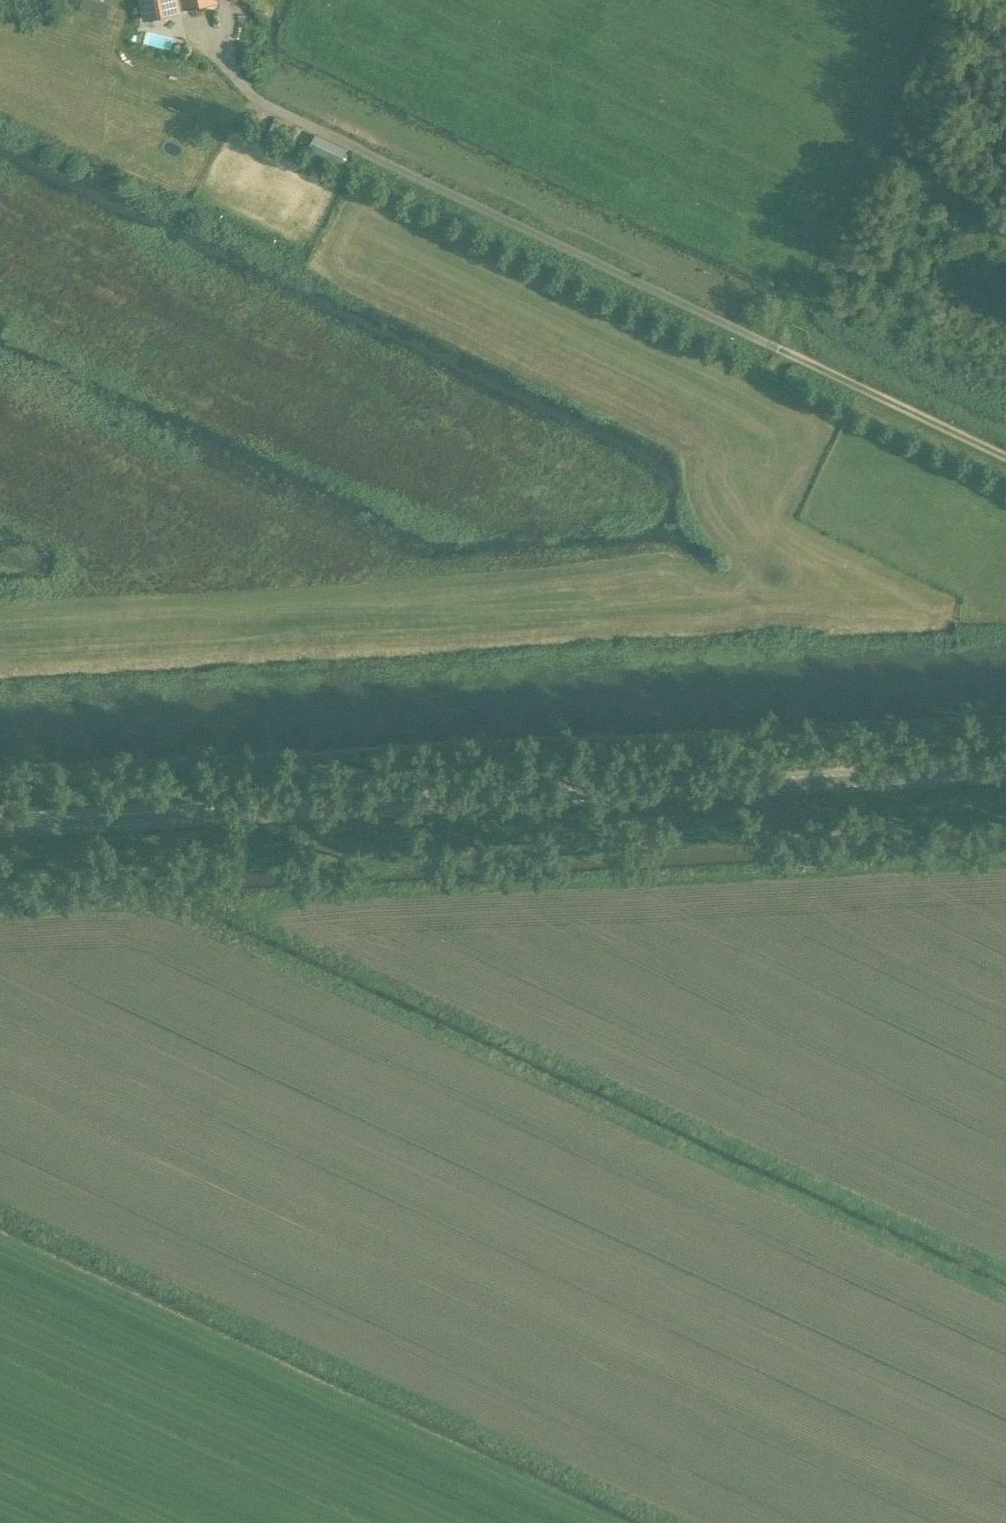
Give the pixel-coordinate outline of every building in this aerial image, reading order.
[(83,1),(104,9),(106,2),(111,4),(112,0),(83,0),(83,1)] [(146,18),(180,12),(180,8),(217,4),(216,0),(142,0),(146,18)]
